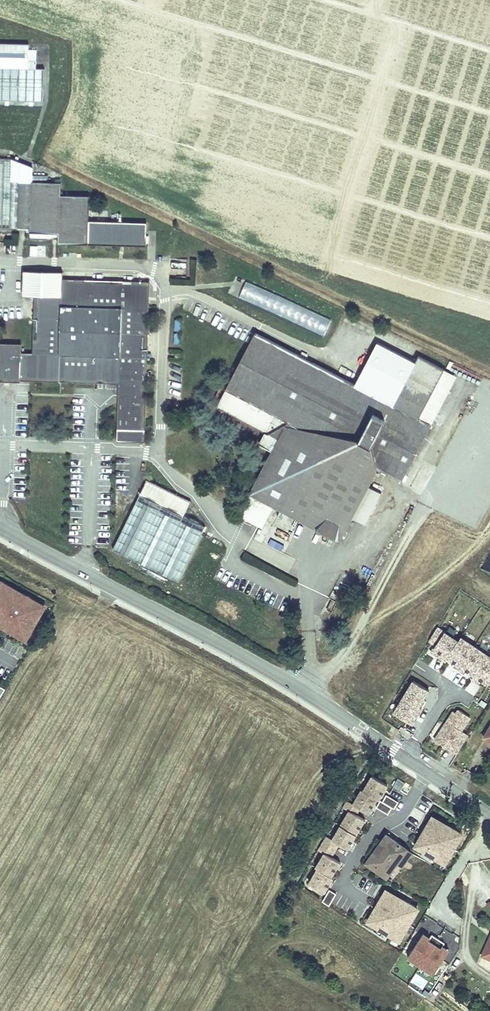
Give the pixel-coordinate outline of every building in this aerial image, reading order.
[(37,60),(29,60),(30,50),(30,44),(0,43),(0,99),(45,100),(45,68),(37,68),(37,60)] [(37,60),(38,50),(30,50),(29,60),(37,60)] [(19,230),(20,173),(33,173),(33,166),(12,158),(0,158),(0,230),(19,230)] [(32,230),(33,173),(20,173),(19,230),(32,230)] [(143,244),(144,220),(87,218),(87,193),(57,192),(58,173),(33,173),(32,230),(32,239),(54,240),(55,235),(63,235),(63,243),(143,244)] [(186,278),(187,260),(171,259),(170,277),(186,278)] [(195,277),(196,259),(188,259),(187,277),(195,277)] [(121,425),(146,426),(147,331),(147,279),(74,278),(74,282),(62,282),(62,271),(23,270),(22,294),(34,294),(34,321),(34,351),(21,351),(21,343),(0,343),(0,377),(109,378),(110,363),(122,363),(122,378),(121,425)] [(324,335),(332,318),(246,281),(238,298),(324,335)] [(181,344),(181,319),(173,319),(173,344),(181,344)] [(249,491),(297,515),(340,538),(352,515),(363,494),(369,483),(377,467),(402,480),(415,455),(433,423),(421,417),(444,371),(419,357),(395,403),(259,330),(218,405),(267,431),(273,447),(249,491)] [(109,378),(122,378),(122,363),(110,363),(109,378)] [(457,377),(444,371),(421,417),(433,423),(444,401),(457,377)] [(147,478),(113,547),(178,580),(205,525),(184,514),(191,500),(147,478)] [(382,490),(369,483),(363,494),(376,501),(380,492),(382,490)] [(249,491),(237,514),(260,526),(269,509),(277,513),(264,538),(280,547),(297,515),(249,491)] [(363,494),(352,515),(365,522),(367,518),(376,501),(363,494)] [(45,610),(35,605),(37,600),(23,592),(20,596),(9,590),(11,585),(0,579),(0,620),(5,623),(3,627),(18,635),(20,631),(30,636),(45,610)] [(23,592),(11,585),(9,590),(20,596),(23,592)] [(47,606),(37,600),(35,605),(45,610),(47,606)] [(436,625),(424,650),(489,684),(489,653),(436,625)] [(27,641),(30,636),(20,631),(18,635),(27,641)] [(414,723),(431,689),(409,678),(392,713),(414,723)] [(456,754),(469,734),(463,731),(471,717),(454,706),(433,739),(456,754)] [(379,800),(383,793),(383,792),(387,785),(371,776),(363,791),(377,799),(379,800)] [(372,808),(377,799),(363,791),(361,790),(353,804),(359,808),(368,813),(371,807),(372,808)] [(392,808),(394,809),(398,802),(386,795),(382,802),(392,808)] [(355,815),(359,808),(353,804),(346,801),(342,808),(349,811),(340,826),(355,834),(360,827),(359,827),(363,820),(355,815)] [(382,802),(380,801),(376,807),(388,814),(392,808),(382,802)] [(461,833),(447,825),(446,826),(431,818),(423,831),(425,832),(416,847),(430,856),(431,854),(446,863),(454,849),(452,848),(461,833)] [(355,834),(340,826),(332,840),(325,836),(321,843),(334,851),(338,844),(348,849),(352,842),(351,842),(355,834)] [(391,881),(392,879),(387,876),(397,862),(401,866),(411,853),(386,835),(366,863),(391,881)] [(334,851),(321,843),(317,850),(324,854),(316,868),(317,869),(331,877),(335,870),(336,870),(340,863),(330,857),(334,851)] [(387,876),(392,879),(401,866),(397,862),(387,876)] [(331,877),(317,869),(309,884),(324,893),(328,885),(329,886),(333,878),(331,877)] [(335,894),(329,890),(322,902),(329,906),(335,894)] [(408,924),(417,908),(402,899),(401,901),(385,891),(376,906),(378,907),(368,923),(383,932),(384,930),(401,940),(409,925),(408,924)] [(430,981),(450,946),(422,930),(407,958),(422,966),(418,974),(430,981)] [(417,976),(412,984),(422,989),(426,981),(417,976)]
